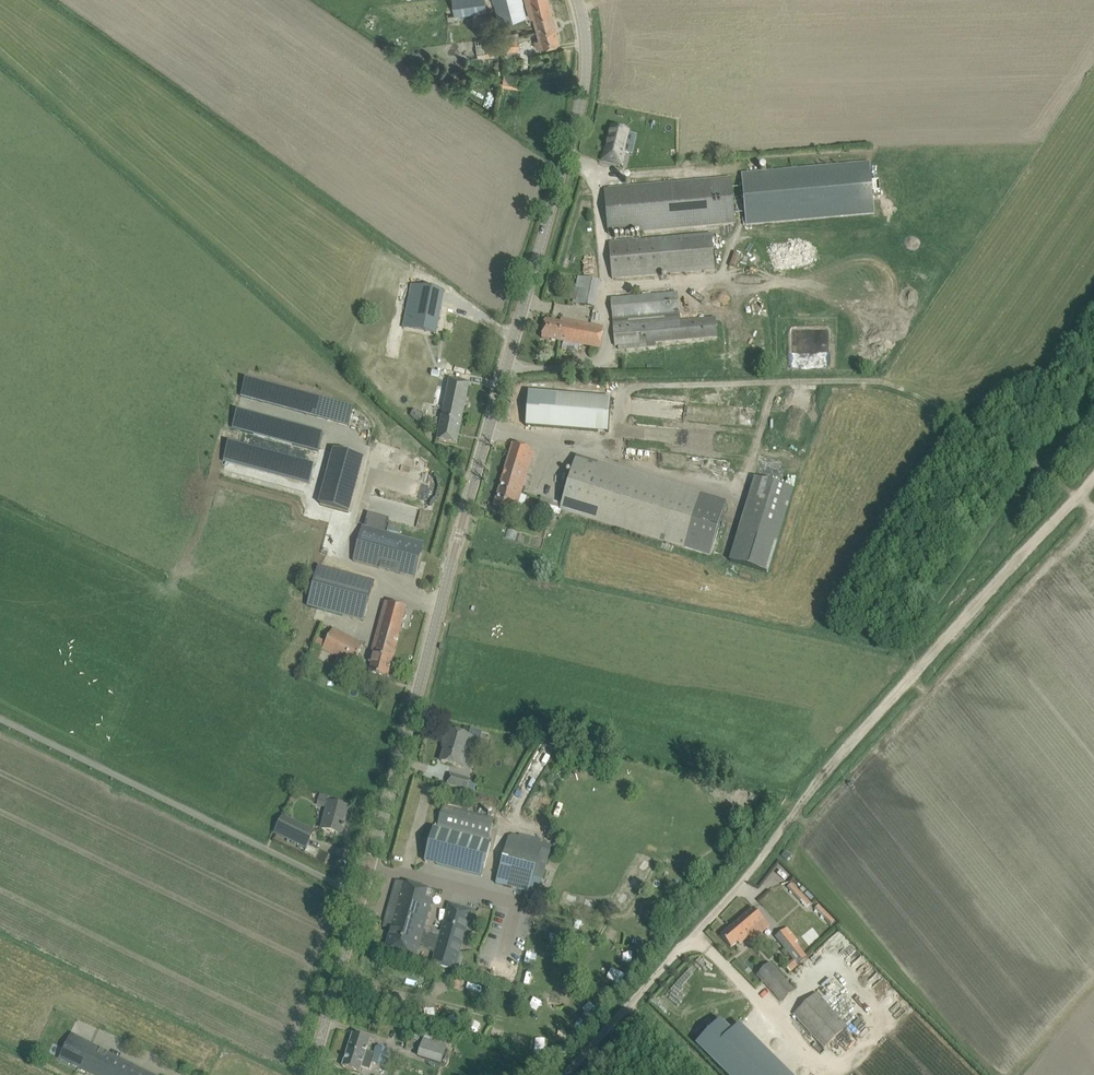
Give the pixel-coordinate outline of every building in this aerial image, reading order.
[(453,16),(476,13),(487,11),(485,0),(452,0),(453,16)] [(520,0),(495,0),(502,23),(525,17),(520,0)] [(538,33),(556,29),(548,0),(526,0),(531,19),(534,18),(538,33)] [(472,14),(473,26),(486,26),(486,14),(472,14)] [(538,33),(540,39),(535,40),(537,48),(560,43),(556,29),(538,33)] [(503,37),(505,51),(520,49),(518,35),(503,37)] [(475,40),(478,58),(497,55),(495,37),(475,40)] [(502,85),(511,86),(522,88),(523,77),(504,74),(502,85)] [(605,149),(602,161),(621,166),(624,154),(623,154),(629,132),(612,128),(606,149),(605,149)] [(879,197),(877,177),(871,178),(870,163),(868,163),(742,174),(746,225),(872,214),(874,213),(873,198),(879,197)] [(731,178),(604,190),(608,234),(735,223),(731,178)] [(711,234),(620,242),(609,243),(612,279),(623,278),(714,270),(711,234)] [(578,277),(576,289),(573,289),(570,300),(573,301),(573,303),(595,308),(600,281),(578,277)] [(412,285),(406,316),(438,322),(444,292),(433,289),(412,285)] [(717,337),(716,319),(680,322),(678,293),(622,298),(611,299),(615,346),(618,346),(619,349),(629,348),(632,348),(656,346),(655,342),(717,337)] [(542,338),(599,349),(603,328),(561,320),(560,322),(545,320),(542,338)] [(354,407),(246,377),(241,396),(349,426),(354,407)] [(437,440),(457,444),(469,383),(450,379),(437,440)] [(528,392),(526,426),(608,432),(611,398),(528,392)] [(415,410),(410,415),(419,422),(423,416),(415,410)] [(307,448),(318,451),(323,432),(312,429),(291,423),(286,442),(307,448)] [(224,442),(220,460),(308,480),(312,462),(224,442)] [(504,510),(511,513),(514,502),(517,503),(534,451),(523,447),(513,444),(494,507),(504,510)] [(334,449),(320,504),(348,512),(363,457),(334,449)] [(560,512),(710,557),(727,501),(576,457),(560,512)] [(769,573),(790,487),(749,477),(729,563),(769,573)] [(533,504),(534,497),(526,495),(524,502),(533,504)] [(365,527),(363,526),(353,561),(415,578),(424,543),(386,532),(389,519),(368,514),(365,527)] [(374,581),(318,566),(307,605),(363,621),(374,581)] [(385,602),(369,662),(372,663),(369,674),(387,679),(406,608),(385,602)] [(322,649),(343,660),(353,665),(363,646),(355,642),(342,635),(333,630),(322,649)] [(445,742),(447,742),(441,762),(462,767),(466,751),(468,751),(472,737),(448,731),(445,742)] [(448,784),(475,791),(476,786),(469,784),(470,780),(451,774),(448,784)] [(325,818),(322,829),(341,834),(343,828),(344,828),(345,827),(343,826),(345,819),(349,820),(352,809),(341,806),(332,803),(329,802),(328,808),(325,818)] [(442,808),(437,828),(437,829),(433,828),(425,862),(482,876),(490,843),(487,842),(488,841),(493,821),(453,811),(442,808)] [(275,832),(306,848),(314,832),(283,817),(275,832)] [(530,893),(539,895),(552,845),(510,834),(497,879),(495,884),(530,894),(530,893)] [(673,842),(663,844),(665,855),(674,853),(673,842)] [(786,851),(782,856),(786,860),(790,854),(786,851)] [(637,853),(633,861),(644,866),(648,858),(637,853)] [(621,880),(632,885),(636,877),(625,872),(621,880)] [(434,892),(397,881),(393,892),(390,904),(387,915),(383,927),(388,928),(392,929),(389,939),(386,949),(401,954),(415,958),(417,953),(418,948),(424,927),(426,921),(428,915),(434,892)] [(792,884),(787,888),(807,907),(811,903),(792,884)] [(609,901),(619,904),(623,890),(614,887),(609,901)] [(572,903),(574,894),(561,892),(559,901),(572,903)] [(582,907),(594,910),(596,900),(585,897),(582,907)] [(754,908),(743,918),(753,929),(758,936),(768,927),(763,921),(764,920),(754,908)] [(442,932),(436,953),(435,958),(433,964),(444,967),(454,970),(460,948),(467,926),(469,917),(459,914),(448,911),(446,920),(442,932)] [(753,929),(743,918),(721,936),(731,947),(737,942),(739,945),(749,936),(747,934),(753,929)] [(785,929),(775,938),(789,954),(799,946),(796,943),(798,941),(787,927),(785,929)] [(534,965),(536,954),(525,952),(523,962),(534,965)] [(622,961),(631,961),(631,952),(622,952),(622,961)] [(766,957),(753,969),(758,975),(771,990),(784,978),(766,957)] [(785,967),(791,972),(800,963),(795,957),(785,967)] [(618,984),(624,975),(616,969),(610,979),(618,984)] [(519,982),(530,983),(531,972),(521,970),(519,982)] [(478,995),(481,984),(469,981),(466,992),(478,995)] [(598,986),(593,992),(602,999),(607,994),(598,986)] [(794,1014),(824,1047),(847,1027),(816,994),(794,1014)] [(589,1003),(583,1008),(588,1015),(594,1011),(589,1003)] [(694,1043),(727,1074),(790,1074),(737,1023),(730,1030),(718,1018),(694,1043)] [(500,1038),(504,1029),(496,1026),(493,1035),(500,1038)] [(559,1029),(555,1033),(562,1041),(567,1038),(559,1029)] [(408,1041),(406,1049),(416,1049),(421,1035),(414,1032),(411,1042),(408,1041)] [(444,1045),(446,1039),(432,1035),(426,1033),(424,1039),(422,1046),(419,1057),(441,1064),(444,1053),(447,1046),(444,1045)] [(367,1051),(371,1040),(353,1034),(342,1066),(360,1072),(362,1067),(370,1069),(372,1063),(385,1067),(390,1051),(376,1047),(374,1053),(367,1051)] [(93,1074),(151,1074),(73,1035),(61,1059),(93,1074)]
